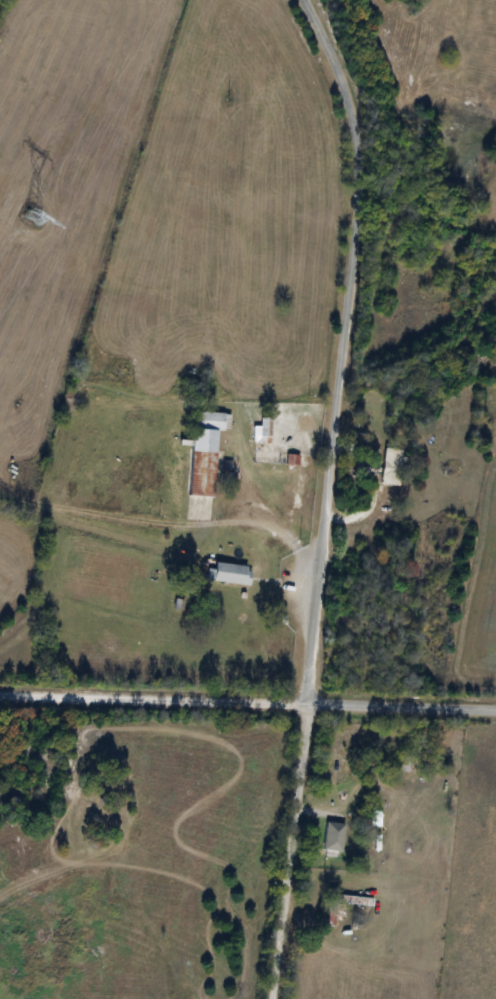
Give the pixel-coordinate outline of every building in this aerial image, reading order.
[(41,220),(28,213),(26,218),(38,225),(41,220)] [(189,496),(214,496),(216,430),(228,431),(228,414),(191,413),(189,496)] [(270,418),(258,418),(258,437),(254,437),(254,443),(270,443),(270,418)] [(399,486),(403,450),(384,448),(379,483),(399,486)] [(247,588),(251,570),(214,560),(210,579),(247,588)] [(343,824),(325,823),(323,853),(342,854),(343,824)] [(372,898),(329,894),(327,926),(335,926),(336,919),(343,920),(344,904),(372,906),(372,898)]
